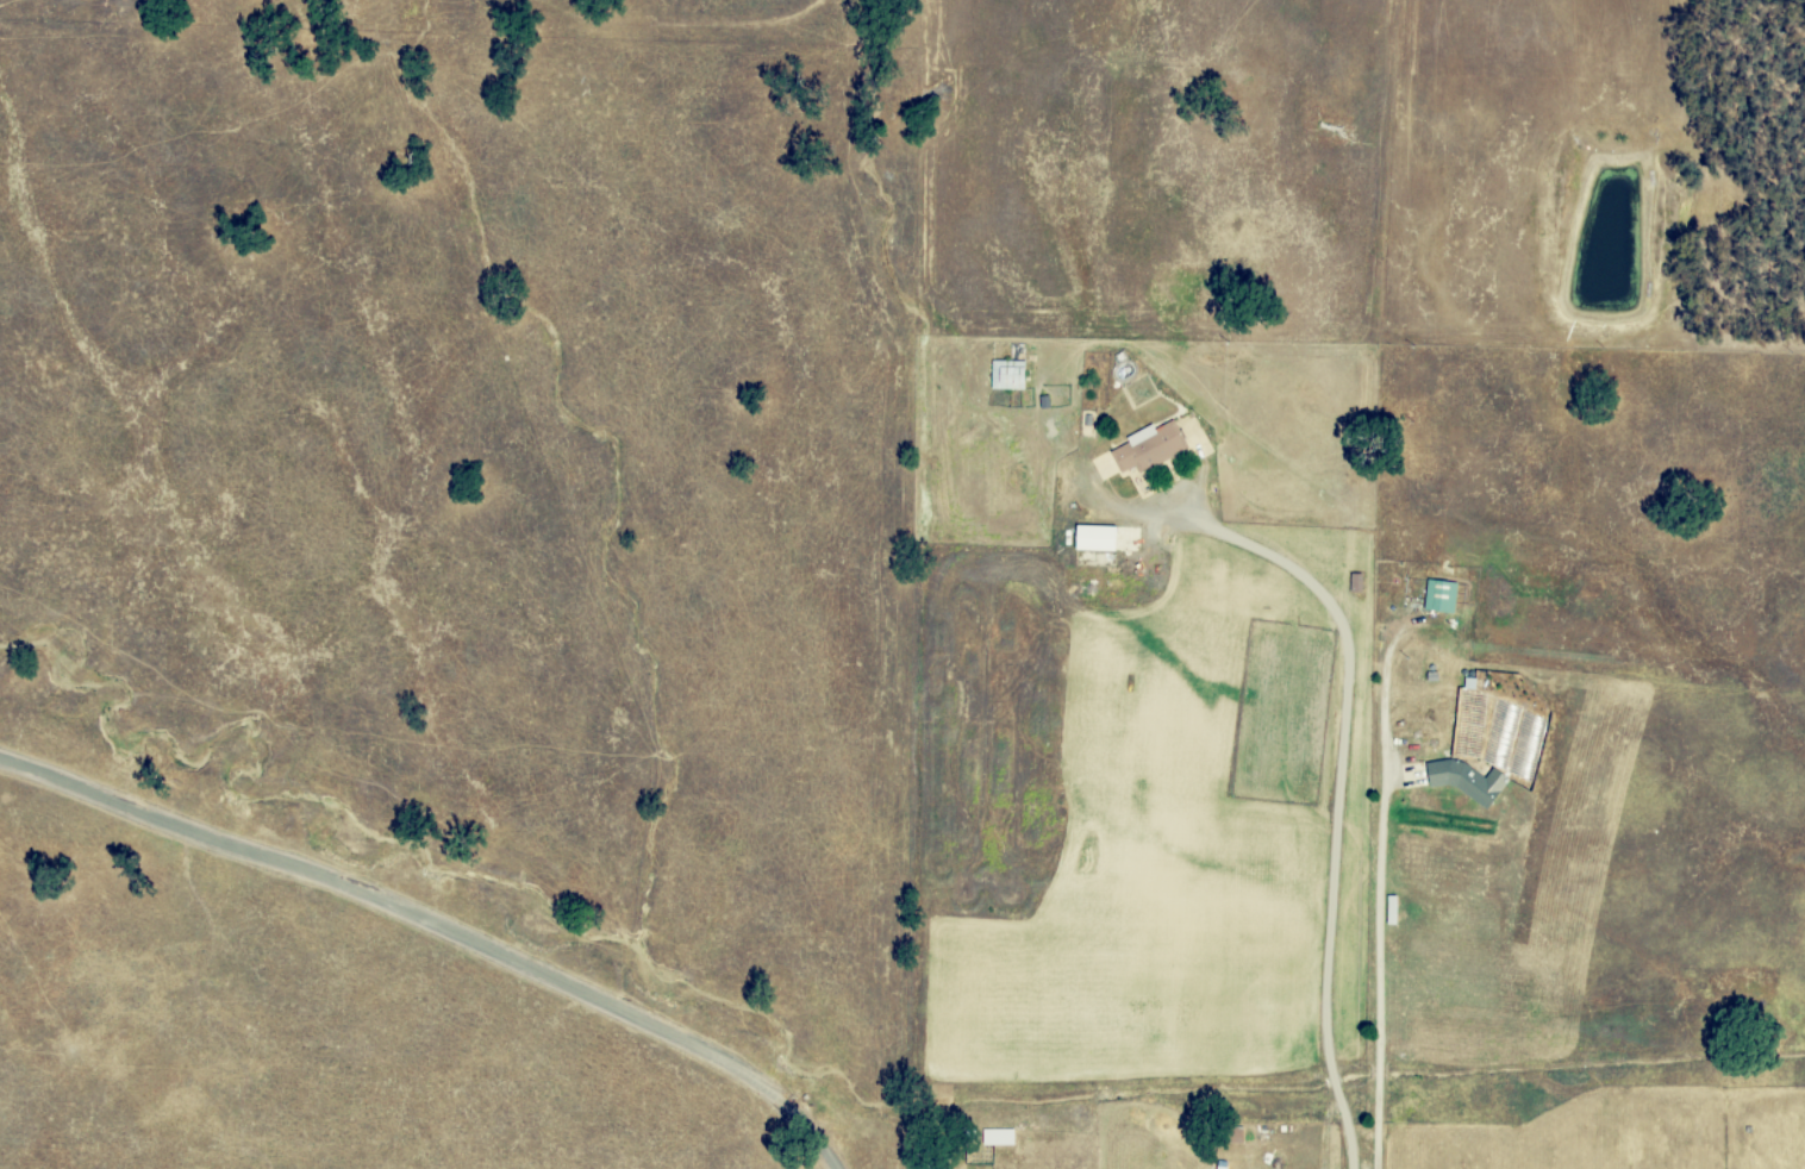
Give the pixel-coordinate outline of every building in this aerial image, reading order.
[(1025,391),(1025,362),(991,361),(990,390),(1025,391)] [(1187,452),(1174,421),(1154,430),(1152,426),(1124,438),(1127,444),(1110,452),(1119,474),(1135,467),(1137,473),(1187,452)] [(1076,551),(1129,552),(1130,540),(1137,541),(1137,527),(1076,526),(1076,551)] [(1453,615),(1457,584),(1427,580),(1422,610),(1453,615)] [(1450,760),(1465,762),(1471,767),(1472,754),(1478,748),(1479,741),(1493,728),(1511,730),(1520,721),(1518,737),(1526,729),(1529,733),(1541,734),(1544,709),(1527,693),(1518,684),(1516,686),(1494,684),(1487,677),(1484,679),(1464,678),(1464,689),(1457,688),(1450,760)] [(1429,789),(1451,786),(1487,811),(1509,779),(1493,768),(1485,780),(1456,760),(1426,763),(1429,789)]
